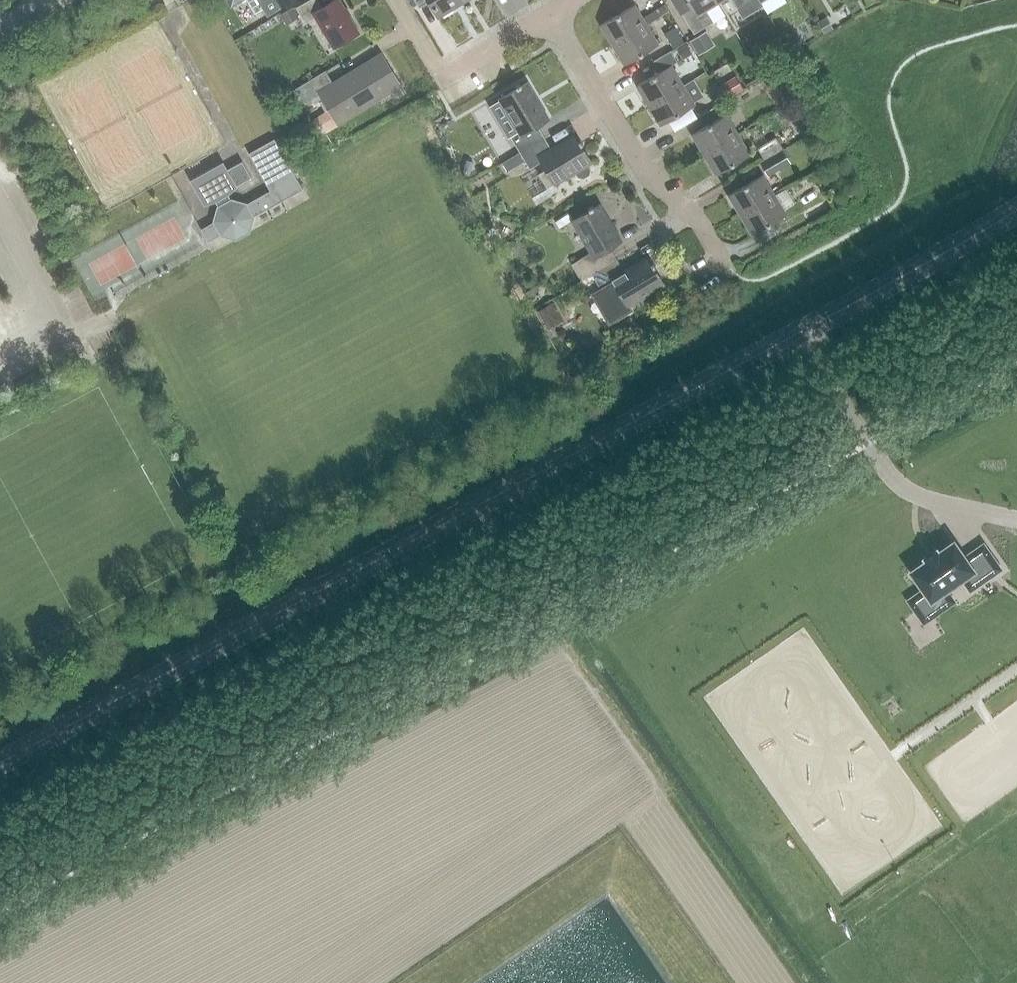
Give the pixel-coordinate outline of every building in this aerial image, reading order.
[(292,0),(257,0),(266,15),(292,0)] [(357,32),(338,0),(334,0),(321,8),(317,0),(308,0),(296,7),(305,23),(315,16),(333,46),(357,32)] [(462,2),(461,0),(414,0),(418,7),(429,1),(438,17),(462,2)] [(716,1),(716,0),(687,0),(691,6),(681,12),(693,33),(712,21),(705,8),(716,1)] [(668,10),(664,3),(655,9),(659,16),(668,10)] [(611,45),(645,24),(633,4),(599,25),(611,45)] [(297,17),(291,7),(279,14),(286,25),(297,17)] [(817,22),(824,34),(832,29),(825,17),(817,22)] [(611,45),(623,65),(657,44),(645,24),(611,45)] [(714,45),(706,30),(688,41),(697,55),(714,45)] [(679,32),(667,39),(672,47),(684,40),(679,32)] [(792,52),(801,47),(793,35),(785,40),(792,52)] [(692,53),(686,43),(676,49),(682,59),(692,53)] [(296,87),(304,101),(319,92),(337,122),(398,85),(380,54),(331,84),(324,71),(296,87)] [(648,105),(682,85),(670,65),(636,85),(648,105)] [(743,89),(735,75),(714,88),(722,101),(743,89)] [(519,152),(543,137),(536,125),(548,118),(526,82),(499,98),(518,130),(509,135),(519,151),(519,152)] [(660,125),(694,105),(682,85),(648,105),(660,125)] [(327,109),(312,119),(322,134),(336,125),(327,109)] [(703,154),(737,134),(725,114),(691,134),(703,154)] [(587,164),(590,162),(574,134),(550,149),(543,137),(519,152),(519,151),(507,159),(512,167),(524,160),(529,168),(541,161),(545,169),(538,174),(547,188),(573,172),(576,177),(582,179),(588,175),(590,169),(587,164)] [(715,174),(749,154),(737,134),(703,154),(715,174)] [(247,231),(251,217),(302,189),(274,139),(250,152),(271,189),(244,204),(230,200),(218,207),(214,221),(200,229),(207,242),(221,234),(235,238),(247,231)] [(774,152),(767,141),(756,148),(762,159),(774,152)] [(790,163),(781,148),(758,162),(767,177),(790,163)] [(473,162),(466,159),(461,172),(469,174),(473,162)] [(242,161),(225,170),(235,187),(251,178),(242,161)] [(214,200),(218,207),(230,200),(227,194),(228,191),(235,187),(225,170),(195,187),(200,196),(214,200)] [(739,215),(774,194),(762,174),(727,195),(739,215)] [(832,201),(843,195),(836,184),(826,190),(832,201)] [(751,235),(786,214),(774,194),(739,215),(751,235)] [(591,274),(616,259),(609,247),(620,240),(599,203),(571,220),(590,252),(571,264),(581,281),(591,274)] [(512,258),(517,255),(518,247),(517,242),(511,240),(506,244),(505,251),(507,257),(512,258)] [(623,270),(616,259),(591,274),(618,319),(633,310),(629,304),(663,284),(647,256),(623,270)] [(537,309),(542,319),(558,311),(553,301),(537,309)] [(654,314),(652,324),(660,326),(663,316),(654,314)] [(938,549),(936,547),(929,551),(931,554),(929,556),(927,553),(920,558),(922,561),(907,571),(930,604),(962,581),(969,591),(1000,569),(983,544),(965,556),(953,539),(938,549)]
